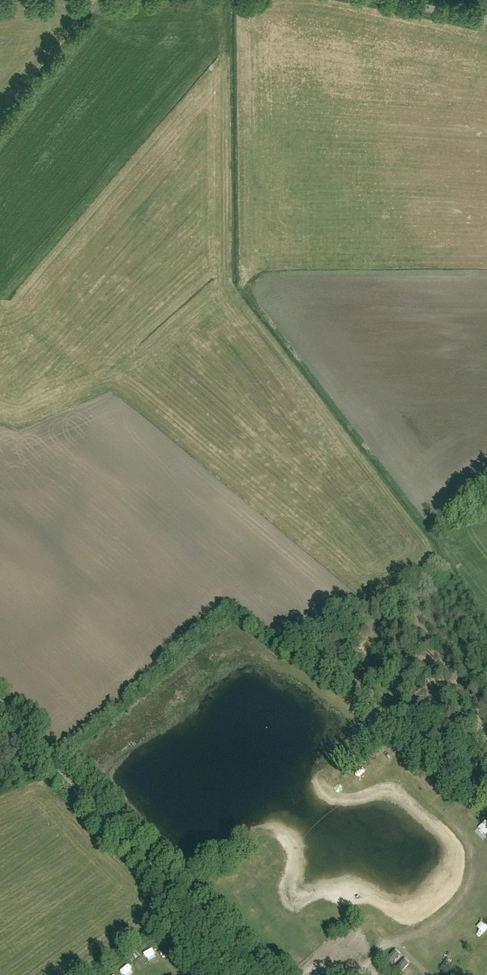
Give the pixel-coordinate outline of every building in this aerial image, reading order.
[(386,961),(391,965),(400,956),(395,952),(386,961)] [(404,960),(396,970),(400,974),(409,965),(404,960)]
